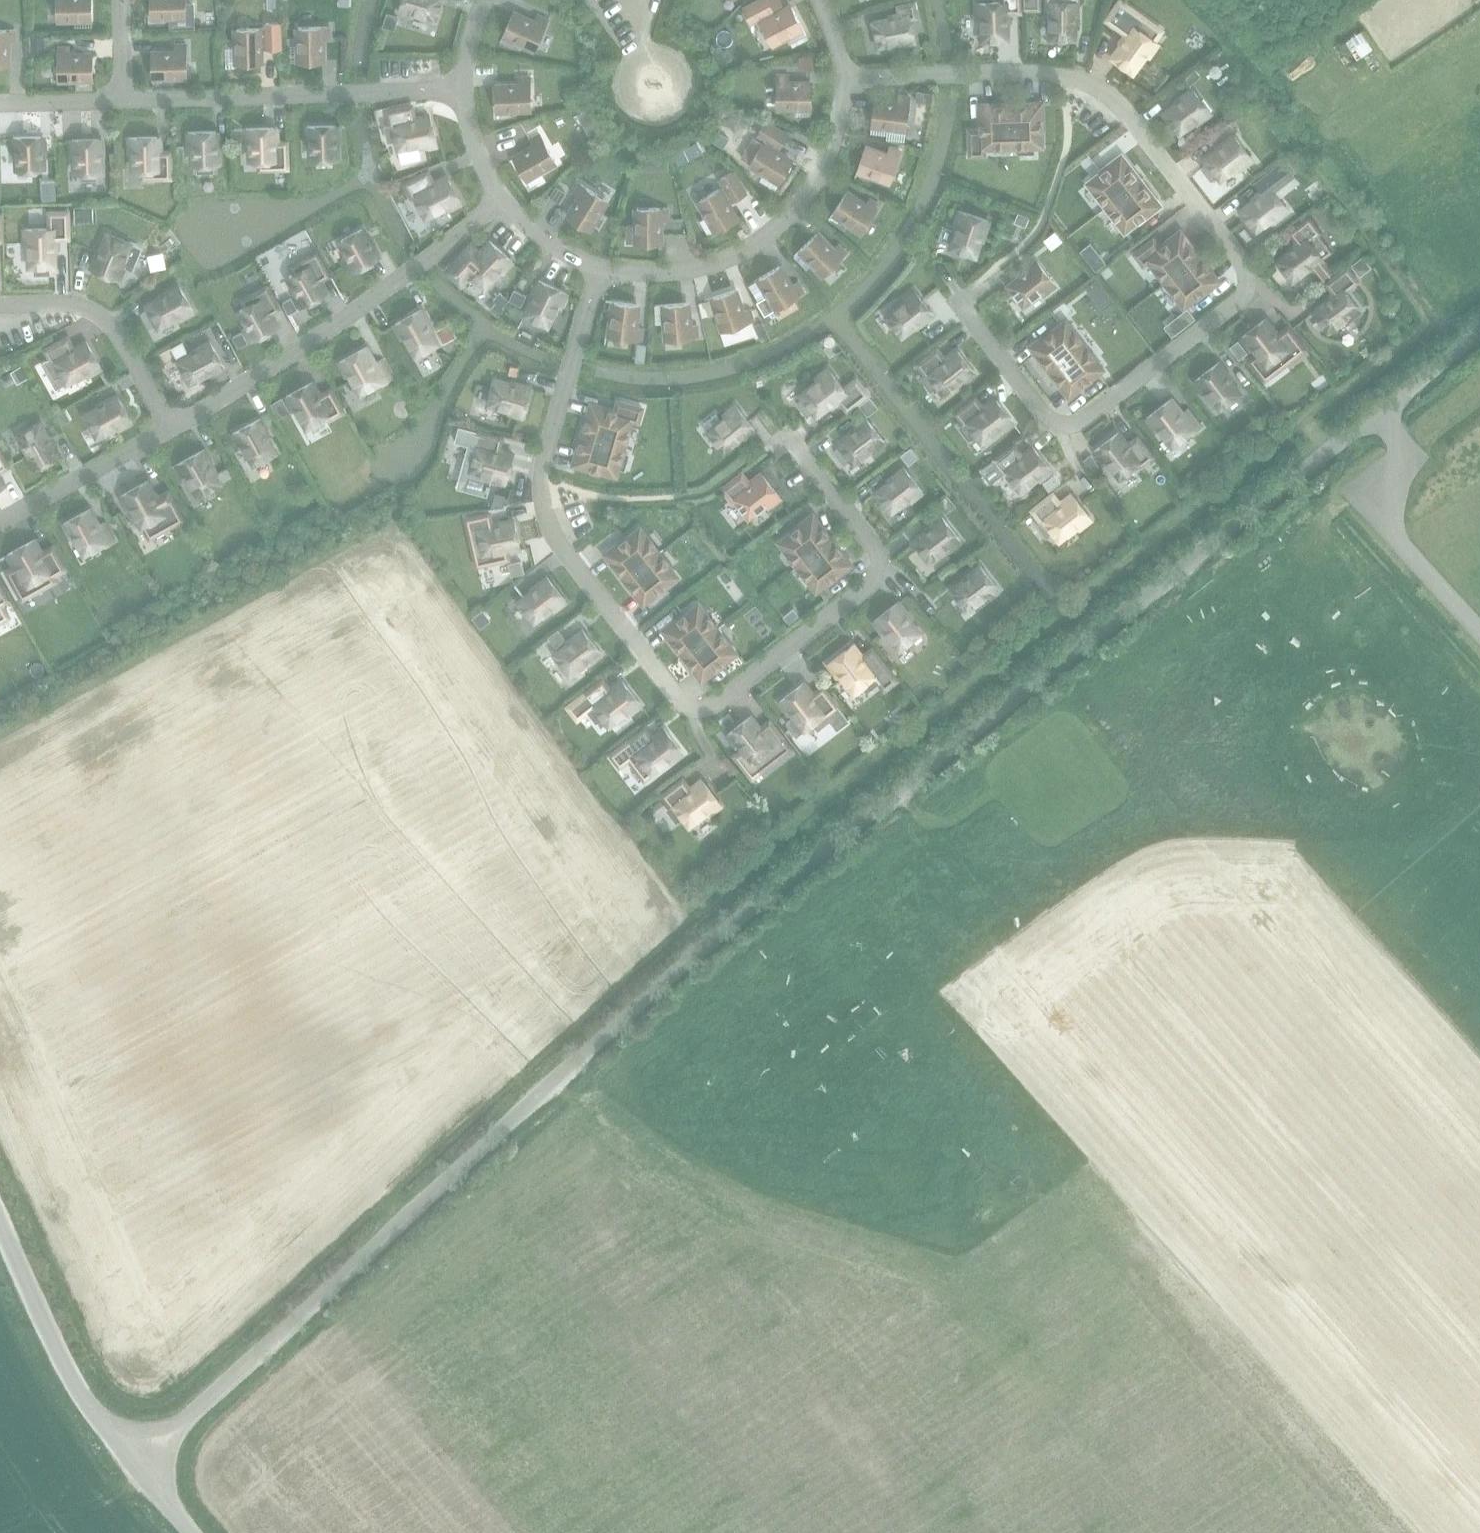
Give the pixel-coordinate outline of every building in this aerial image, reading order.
[(91,16),(91,0),(57,0),(57,17),(91,16)] [(151,15),(185,14),(185,0),(150,0),(151,15)] [(398,10),(412,15),(413,11),(435,18),(441,0),(402,0),(398,10)] [(768,0),(758,0),(744,8),(749,19),(757,15),(771,42),(802,26),(791,5),(771,16),(767,10),(772,8),(768,0)] [(981,39),(1007,38),(1007,21),(1009,21),(1008,10),(1020,10),(1020,0),(1002,0),(1002,1),(977,2),(977,17),(981,16),(981,39)] [(1077,0),(1046,0),(1046,15),(1049,15),(1049,37),(1075,37),(1075,20),(1077,20),(1077,0)] [(1107,18),(1126,32),(1120,40),(1122,42),(1112,56),(1132,70),(1145,52),(1148,54),(1157,43),(1137,28),(1144,17),(1120,0),(1107,18)] [(916,15),(913,1),(898,5),(899,12),(889,15),(889,17),(872,20),(878,45),(899,40),(900,44),(915,41),(909,16),(916,15)] [(535,47),(547,18),(537,14),(534,21),(513,12),(503,33),(535,47)] [(299,60),(322,60),(321,37),(329,37),(329,25),(298,26),(299,60)] [(237,62),(260,61),(259,38),(267,38),(267,27),(236,27),(237,62)] [(6,63),(6,40),(14,40),(14,29),(0,29),(0,63),(6,63)] [(30,35),(30,52),(45,51),(44,34),(30,35)] [(174,51),(152,52),(152,75),(186,74),(186,43),(174,43),(174,51)] [(58,77),(92,76),(92,53),(69,54),(69,46),(57,46),(58,77)] [(1189,82),(1199,74),(1194,68),(1184,76),(1189,82)] [(788,74),(776,74),(776,105),(811,105),(811,82),(788,82),(788,74)] [(531,106),(529,75),(518,76),(518,84),(495,85),(496,108),(531,106)] [(1199,121),(1210,112),(1191,87),(1175,99),(1177,101),(1163,111),(1179,131),(1196,118),(1199,121)] [(871,123),(905,127),(909,96),(898,95),(897,103),(874,100),(871,123)] [(1018,152),(1033,151),(1033,143),(1040,143),(1039,127),(1040,127),(1040,103),(1024,103),(1024,104),(1004,105),(1005,144),(1018,144),(1018,152)] [(411,104),(387,109),(390,123),(384,124),(388,139),(396,138),(398,147),(420,143),(420,146),(435,143),(428,113),(414,116),(411,104)] [(969,153),(984,153),(984,145),(1005,144),(1004,105),(996,105),(996,104),(980,105),(981,128),(969,128),(969,153)] [(787,134),(765,121),(758,132),(765,136),(762,142),(752,137),(741,156),(750,162),(779,180),(791,160),(772,148),(775,142),(780,145),(787,134)] [(312,140),(312,157),(335,156),(334,124),(306,125),(307,140),(312,140)] [(231,127),(232,139),(242,139),(242,126),(231,127)] [(285,142),(274,142),(273,126),(245,127),(246,142),(251,142),(251,159),(261,158),(261,165),(285,164),(285,142)] [(197,162),(197,170),(213,170),(212,162),(216,162),(215,130),(187,131),(188,146),(193,145),(193,163),(197,162)] [(533,145),(513,157),(525,177),(555,160),(539,133),(529,138),(533,145)] [(1232,134),(1217,146),(1218,147),(1204,158),(1207,162),(1201,167),(1210,179),(1217,174),(1220,178),(1238,164),(1240,167),(1251,158),(1232,134)] [(18,168),(41,167),(40,135),(12,136),(13,151),(18,151),(18,168)] [(142,168),(142,176),(170,175),(169,150),(157,150),(157,136),(129,136),(129,151),(134,151),(134,168),(142,168)] [(80,170),(81,178),(96,178),(96,170),(100,169),(99,138),(71,138),(71,153),(76,153),(77,170),(80,170)] [(865,146),(857,168),(890,179),(900,150),(889,146),(887,154),(865,146)] [(1107,204),(1124,191),(1138,181),(1129,169),(1130,168),(1120,156),(1101,171),(1102,172),(1089,182),(1107,204)] [(460,202),(454,191),(445,174),(432,181),(427,170),(405,182),(412,195),(414,194),(425,216),(445,205),(447,208),(460,202)] [(725,184),(713,191),(699,199),(716,229),(736,218),(724,198),(730,194),(733,199),(744,193),(732,170),(720,177),(725,184)] [(42,180),(42,199),(56,198),(55,180),(42,180)] [(1124,191),(1107,204),(1124,227),(1137,217),(1138,218),(1157,203),(1148,191),(1147,192),(1138,181),(1124,191)] [(605,198),(594,191),(579,182),(573,192),(580,196),(568,216),(587,228),(605,198)] [(1287,209),(1273,191),(1268,184),(1252,197),(1253,198),(1240,209),(1255,229),(1273,215),(1275,218),(1287,209)] [(556,185),(550,196),(558,201),(565,190),(556,185)] [(833,211),(862,230),(879,204),(869,198),(865,204),(846,192),(833,211)] [(636,224),(626,224),(626,240),(636,240),(636,241),(659,241),(659,218),(667,218),(667,207),(636,207),(636,224)] [(988,220),(959,210),(954,224),(958,225),(951,246),(975,254),(980,238),(982,238),(988,220)] [(34,265),(34,273),(49,272),(49,264),(54,264),(54,247),(56,247),(56,236),(68,236),(67,211),(49,211),(50,227),(24,228),(25,243),(28,243),(29,265),(34,265)] [(345,257),(352,269),(376,256),(361,228),(341,239),(349,254),(345,257)] [(98,248),(90,266),(119,278),(125,264),(121,263),(130,242),(106,232),(100,248),(98,248)] [(800,248),(824,273),(846,251),(838,243),(832,249),(816,232),(800,248)] [(1166,280),(1197,256),(1188,245),(1189,244),(1179,232),(1160,247),(1159,248),(1153,241),(1138,253),(1144,259),(1147,256),(1148,257),(1166,280)] [(1290,248),(1276,259),(1292,279),(1310,265),(1312,268),(1323,259),(1304,235),(1289,247),(1290,248)] [(502,271),(512,260),(489,239),(479,250),(470,242),(446,269),(460,283),(470,272),(484,285),(499,269),(502,271)] [(1080,250),(1095,269),(1105,261),(1090,242),(1080,250)] [(300,305),(324,292),(317,279),(328,273),(315,251),(291,265),(295,272),(289,275),(297,290),(293,292),(300,305)] [(1206,268),(1197,256),(1166,280),(1183,303),(1196,293),(1197,294),(1216,279),(1207,267),(1206,268)] [(1043,293),(1055,284),(1036,259),(1020,272),(1021,273),(1008,284),(1023,304),(1041,290),(1043,293)] [(790,285),(778,265),(759,277),(776,307),(803,291),(797,281),(790,285)] [(1344,290),(1357,280),(1346,266),(1326,281),(1333,291),(1325,297),(1326,299),(1312,309),(1328,329),(1346,316),(1348,319),(1359,310),(1344,290)] [(1114,300),(1097,278),(1085,287),(1102,309),(1114,300)] [(560,306),(566,292),(538,279),(530,297),(532,298),(524,313),(547,324),(557,304),(560,306)] [(149,325),(156,321),(158,325),(178,315),(180,318),(193,311),(178,284),(161,293),(161,295),(146,303),(148,308),(141,311),(149,325)] [(243,326),(250,339),(275,326),(268,313),(278,307),(266,285),(242,298),(246,305),(239,309),(248,324),(243,326)] [(712,296),(723,329),(753,319),(749,308),(742,311),(734,289),(712,296)] [(916,326),(932,314),(913,289),(902,298),(904,301),(886,314),(901,334),(915,324),(916,326)] [(508,299),(499,291),(493,298),(496,301),(490,308),(496,314),(503,306),(502,305),(508,299)] [(288,312),(296,307),(291,297),(282,301),(288,312)] [(614,301),(610,335),(640,339),(642,327),(634,326),(637,303),(614,301)] [(666,338),(697,335),(696,324),(688,325),(687,302),(664,304),(666,338)] [(431,326),(421,308),(394,323),(401,336),(404,334),(415,354),(437,342),(429,327),(431,326)] [(1266,363),(1286,348),(1276,334),(1278,333),(1266,317),(1241,336),(1250,348),(1253,346),(1266,363)] [(753,324),(761,339),(769,335),(761,321),(753,324)] [(1082,345),(1065,322),(1052,332),(1051,331),(1032,346),(1042,358),(1043,357),(1051,368),(1082,345)] [(87,374),(100,367),(85,340),(73,347),(67,336),(45,348),(52,360),(47,363),(54,377),(61,373),(66,382),(86,371),(87,374)] [(211,374),(224,367),(209,340),(192,349),(193,351),(178,359),(190,382),(209,371),(211,374)] [(637,343),(635,359),(644,360),(646,344),(637,343)] [(1100,367),(1082,345),(1051,368),(1060,380),(1059,381),(1069,393),(1088,378),(1087,377),(1100,367)] [(375,362),(366,346),(339,361),(346,374),(349,372),(360,392),(381,380),(382,382),(390,377),(380,359),(375,362)] [(961,378),(963,381),(974,372),(955,348),(944,357),(936,347),(917,362),(925,373),(921,377),(930,389),(937,384),(943,392),(961,378)] [(1219,361),(1194,380),(1203,391),(1206,389),(1219,407),(1240,392),(1229,378),(1231,377),(1219,361)] [(847,407),(867,392),(856,378),(843,388),(827,368),(816,377),(818,380),(800,393),(803,397),(797,402),(806,414),(813,409),(816,413),(829,403),(831,404),(839,398),(847,407)] [(508,412),(522,415),(530,385),(511,380),(510,382),(494,378),(487,403),(509,408),(508,412)] [(319,394),(312,381),(285,396),(292,408),(295,407),(306,426),(327,415),(329,417),(342,410),(330,388),(319,394)] [(118,428),(131,421),(116,394),(98,403),(99,405),(84,413),(97,435),(116,425),(118,428)] [(964,422),(959,426),(968,438),(975,433),(981,441),(999,427),(1001,430),(1012,421),(994,396),(982,405),(974,396),(955,411),(964,422)] [(1158,426),(1172,444),(1192,428),(1181,415),(1183,413),(1171,398),(1146,417),(1155,428),(1158,426)] [(589,420),(586,428),(624,439),(630,418),(638,420),(642,407),(617,400),(614,411),(592,405),(588,419),(589,420)] [(725,416),(708,430),(723,450),(737,439),(738,441),(754,429),(735,404),(723,413),(725,416)] [(269,435),(260,417),(232,432),(239,445),(243,444),(253,463),(276,451),(267,436),(269,435)] [(840,445),(834,450),(843,462),(850,457),(853,461),(870,448),(873,451),(884,442),(865,417),(850,429),(851,431),(837,441),(840,445)] [(25,455),(32,468),(59,453),(50,435),(48,436),(40,421),(18,434),(28,453),(25,455)] [(579,447),(575,462),(598,469),(599,468),(614,472),(616,466),(624,468),(628,453),(620,451),(624,439),(586,428),(581,448),(579,447)] [(490,478),(504,482),(512,452),(498,448),(501,436),(477,430),(474,444),(468,442),(464,457),(472,459),(469,469),(491,475),(490,478)] [(1139,462),(1140,464),(1152,455),(1137,435),(1127,443),(1118,431),(1094,450),(1103,462),(1106,459),(1119,477),(1139,462)] [(1039,479),(1051,470),(1032,445),(1016,457),(1018,459),(1004,469),(1019,489),(1037,476),(1039,479)] [(213,466),(204,448),(176,463),(183,476),(187,475),(197,494),(220,482),(211,467),(213,466)] [(922,491),(903,466),(887,478),(889,480),(875,490),(891,510),(908,497),(911,500),(922,491)] [(749,481),(742,471),(722,486),(732,498),(733,497),(748,516),(766,503),(768,505),(780,496),(760,472),(749,481)] [(157,496),(148,479),(120,494),(128,507),(131,506),(142,525),(164,513),(160,506),(172,500),(167,490),(157,496)] [(1079,527),(1090,518),(1071,493),(1059,502),(1052,493),(1032,508),(1041,519),(1036,523),(1046,535),(1052,530),(1059,538),(1076,524),(1079,527)] [(99,524),(90,507),(63,522),(70,535),(73,534),(84,553),(105,542),(106,543),(113,539),(104,521),(99,524)] [(794,531),(781,541),(798,564),(829,540),(821,528),(822,528),(812,515),(793,530),(794,531)] [(913,539),(929,560),(946,546),(948,549),(960,540),(941,515),(925,527),(927,529),(913,539)] [(505,551),(520,548),(513,517),(493,522),(494,524),(477,527),(483,552),(505,547),(505,551)] [(617,564),(626,576),(657,552),(639,529),(627,539),(626,538),(607,553),(616,565),(617,564)] [(52,546),(42,552),(34,538),(7,553),(14,566),(17,564),(28,584),(33,582),(36,589),(50,581),(46,574),(49,572),(51,575),(64,567),(52,546)] [(829,540),(798,564),(816,586),(829,577),(829,578),(849,563),(839,551),(838,551),(829,540)] [(662,585),(674,575),(657,552),(626,576),(635,587),(634,588),(643,600),(662,585)] [(520,560),(509,562),(511,573),(523,571),(520,560)] [(965,578),(951,588),(967,608),(984,595),(986,598),(998,589),(979,564),(963,576),(965,578)] [(553,609),(565,600),(546,575),(530,587),(531,589),(518,600),(533,620),(551,606),(553,609)] [(8,598),(0,584),(0,603),(8,598)] [(885,629),(899,647),(919,632),(909,618),(910,617),(898,601),(874,620),(882,631),(885,629)] [(675,641),(684,652),(715,628),(698,606),(685,615),(684,614),(665,629),(674,641),(675,641)] [(589,662),(601,653),(582,628),(566,641),(567,642),(554,653),(569,673),(587,659),(589,662)] [(720,661),(733,651),(715,628),(684,652),(693,664),(692,664),(701,677),(721,662),(720,661)] [(854,690),(861,684),(866,690),(879,681),(875,676),(887,667),(872,648),(862,655),(853,644),(828,662),(837,674),(840,672),(854,690)] [(628,713),(640,704),(621,679),(609,688),(602,679),(582,694),(591,705),(586,708),(596,720),(602,716),(608,724),(626,710),(628,713)] [(804,681),(779,700),(788,712),(791,710),(805,728),(812,721),(817,728),(830,718),(826,714),(837,706),(822,686),(813,693),(804,681)] [(760,726),(751,715),(726,734),(735,745),(738,743),(752,761),(760,755),(765,761),(777,751),(774,747),(785,738),(770,719),(760,726)] [(670,761),(682,752),(663,727),(652,736),(644,727),(625,742),(633,753),(629,756),(638,769),(644,764),(651,772),(668,758),(670,761)] [(708,812),(720,803),(701,779),(689,788),(682,778),(662,794),(671,805),(667,808),(676,820),(682,815),(689,823),(706,810),(708,812)]
